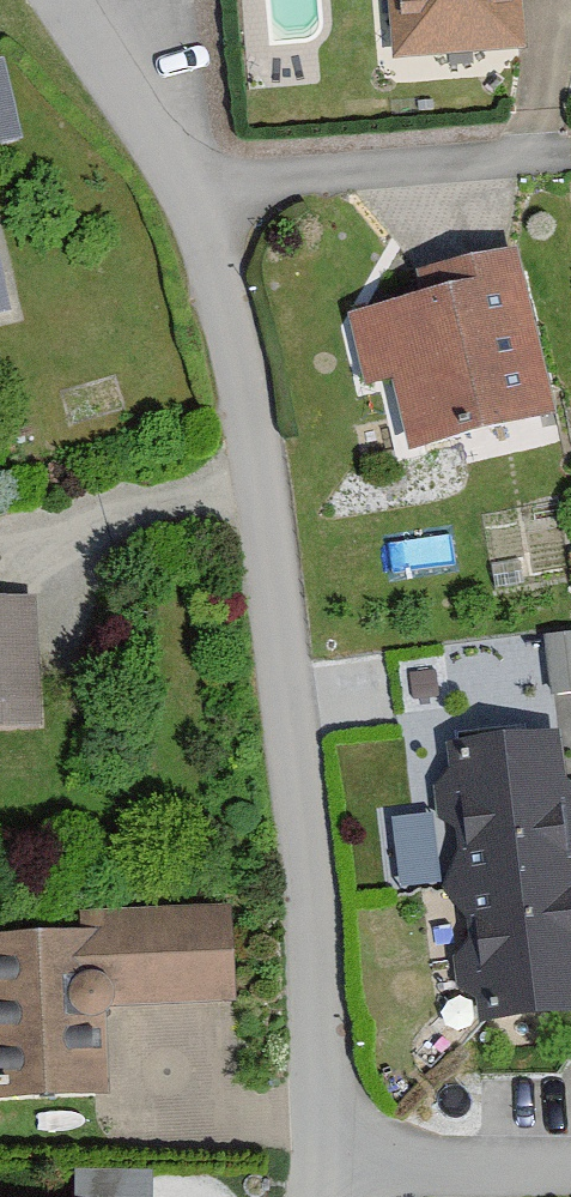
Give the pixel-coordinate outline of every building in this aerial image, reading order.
[(521,0),(391,0),(395,65),(524,56),(521,0)] [(13,145),(0,81),(0,148),(13,145)] [(15,313),(0,254),(0,317),(15,313)] [(554,427),(515,257),(422,278),(428,303),(354,320),(371,394),(400,388),(416,459),(554,427)] [(29,600),(0,601),(0,713),(30,713),(29,600)] [(548,648),(558,699),(570,696),(570,643),(548,648)] [(465,1003),(513,1000),(514,1024),(570,1021),(570,799),(567,800),(562,745),(453,750),(455,780),(433,801),(434,814),(460,827),(461,862),(443,892),(467,918),(467,939),(448,971),(465,1003)] [(0,938),(0,1099),(109,1096),(106,1013),(232,1008),(229,913),(81,918),(81,936),(0,938)]
